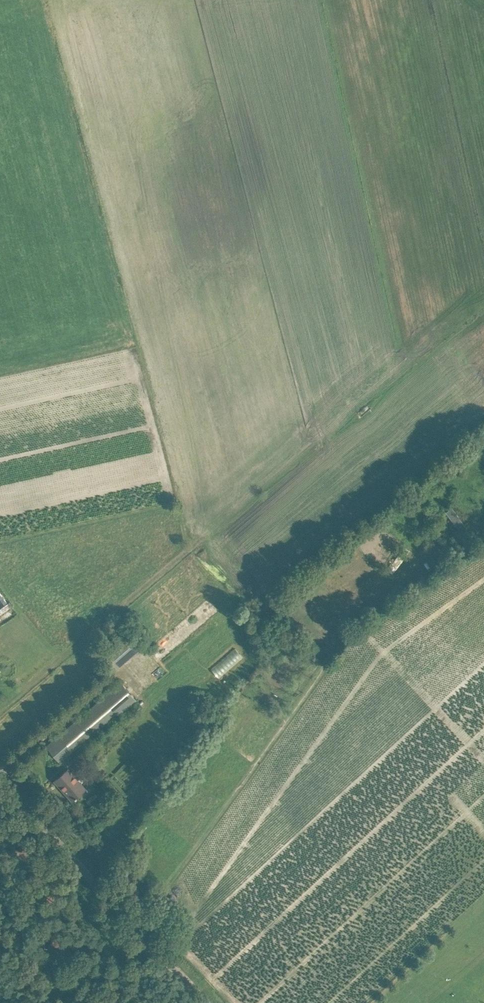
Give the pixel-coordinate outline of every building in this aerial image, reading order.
[(469,522),(453,503),(443,512),(459,531),(469,522)] [(122,662),(138,646),(129,638),(114,654),(122,662)] [(211,669),(220,679),(244,656),(236,647),(211,669)] [(122,683),(106,696),(54,739),(46,746),(61,763),(69,757),(136,700),(122,683)] [(83,791),(65,771),(54,780),(72,800),(75,797),(76,798),(78,797),(77,796),(83,791)]
